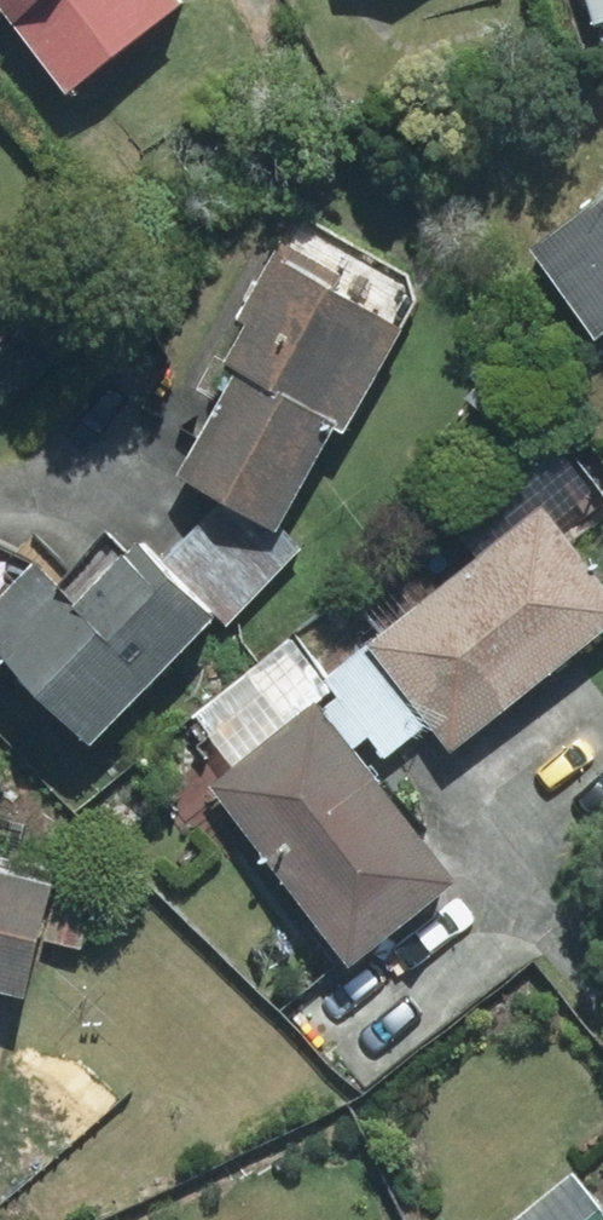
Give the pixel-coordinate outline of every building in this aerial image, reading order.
[(158,0),(0,0),(0,37),(50,107),(172,19),(158,0)] [(587,34),(602,30),(602,0),(577,0),(587,34)] [(595,352),(602,347),(602,200),(527,253),(595,352)] [(279,547),(401,324),(263,249),(190,383),(226,402),(178,491),(279,547)] [(534,511),(360,654),(453,767),(602,644),(602,595),(534,511)] [(203,634),(127,546),(57,607),(32,578),(0,606),(0,681),(65,756),(203,634)] [(187,723),(225,770),(196,793),(345,981),(450,898),(301,710),(291,718),(253,670),(187,723)] [(15,1016),(48,903),(0,889),(0,1012),(15,1016)] [(562,1194),(530,1219),(583,1219),(562,1194)] [(586,1219),(602,1219),(602,1206),(586,1219)]
